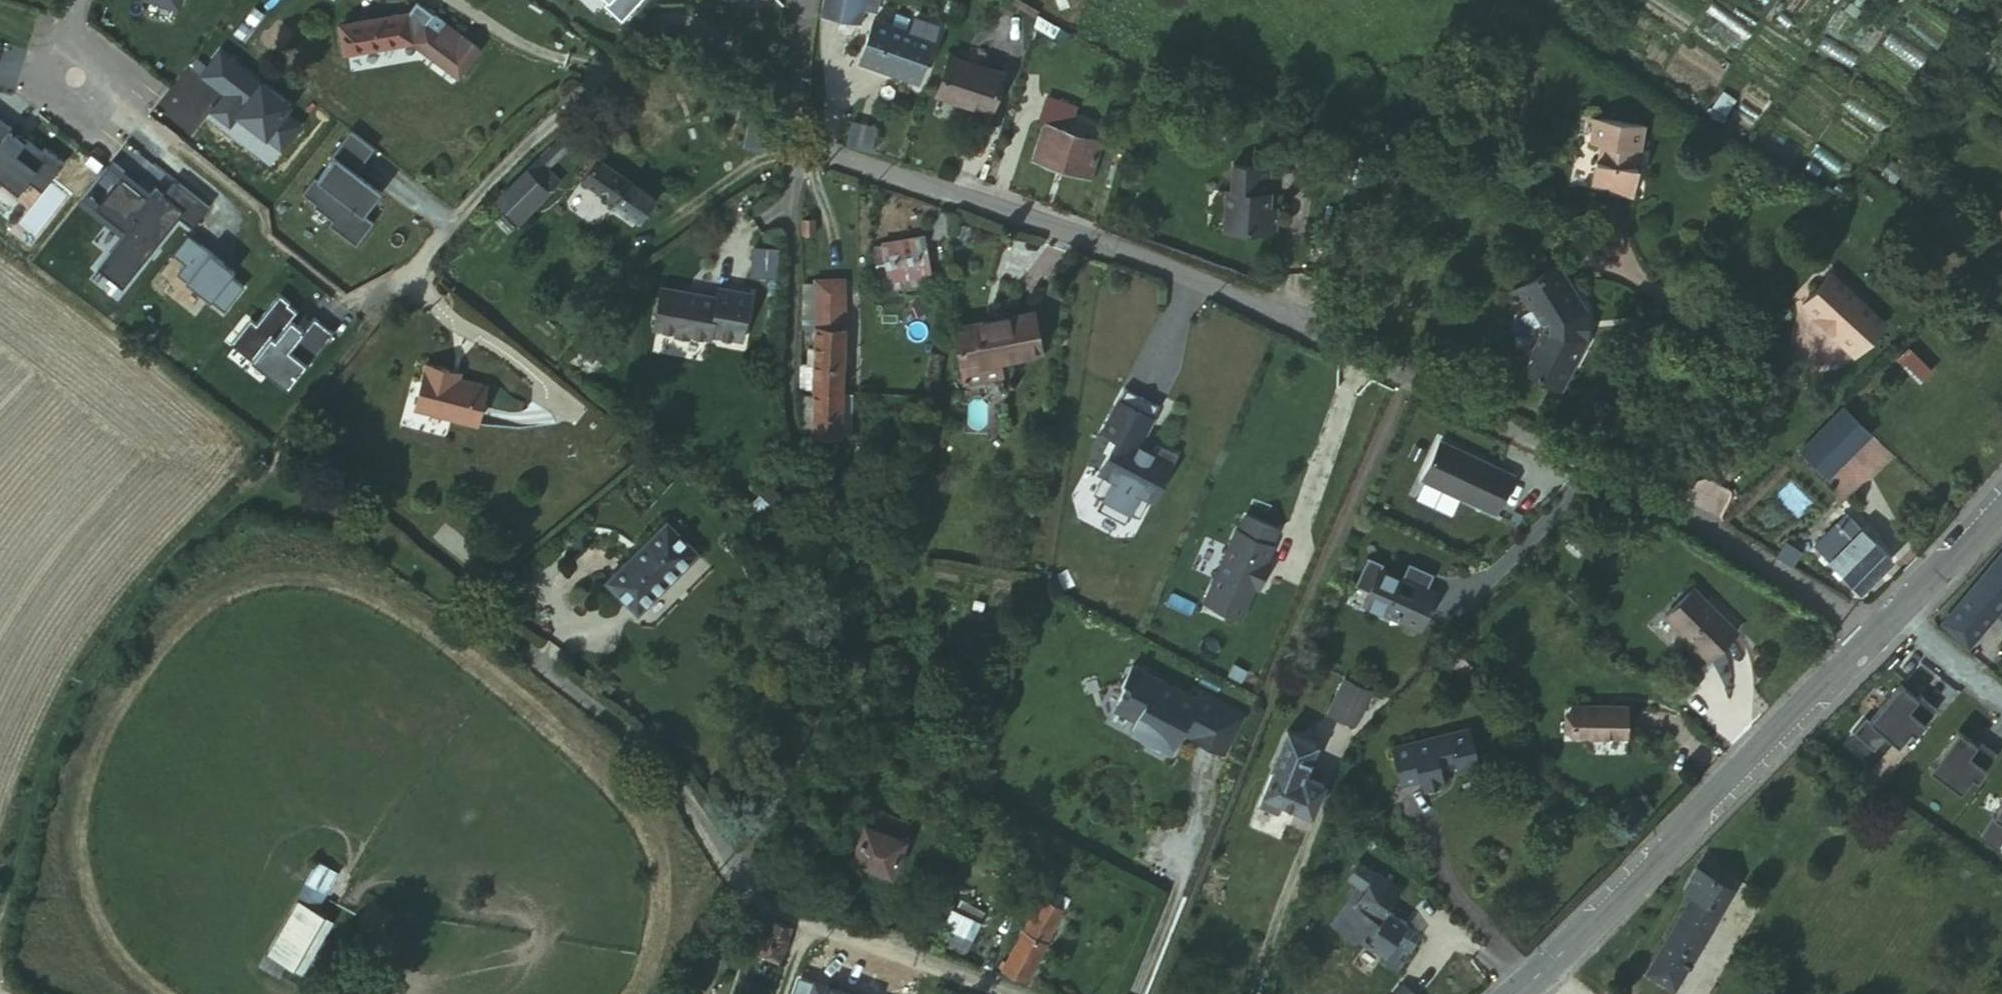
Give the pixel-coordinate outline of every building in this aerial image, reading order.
[(181,14),(186,0),(134,0),(181,14)] [(611,7),(607,11),(624,27),(648,1),(646,0),(603,0),(611,7)] [(826,16),(861,25),(864,9),(865,0),(830,0),(826,16)] [(864,9),(876,12),(879,0),(865,0),(864,9)] [(412,48),(433,22),(417,8),(406,20),(352,29),(357,57),(412,48)] [(479,56),(433,22),(412,48),(426,60),(444,75),(459,85),(479,56)] [(911,34),(905,32),(874,22),(861,66),(918,84),(931,43),(932,41),(924,38),(911,34)] [(915,22),(911,34),(924,38),(932,41),(931,43),(933,43),(938,30),(915,22)] [(294,110),(224,56),(206,80),(229,99),(216,116),(234,130),(241,120),(255,130),(260,124),(274,135),(269,141),(285,153),(303,130),(288,119),(294,110)] [(440,80),(444,75),(426,60),(421,66),(440,80)] [(1001,79),(950,64),(940,100),(990,115),(1001,79)] [(760,122),(736,104),(725,118),(749,136),(760,122)] [(852,108),(843,139),(870,148),(879,117),(852,108)] [(1065,130),(1068,119),(1049,112),(1034,160),(1087,180),(1097,148),(1082,141),(1083,137),(1065,130)] [(1605,182),(1603,189),(1626,196),(1634,166),(1629,165),(1634,147),(1639,149),(1645,125),(1597,112),(1590,135),(1602,138),(1597,156),(1593,155),(1587,177),(1605,182)] [(0,123),(0,185),(22,202),(32,189),(45,200),(68,171),(48,156),(45,159),(30,147),(28,150),(14,138),(16,136),(0,123)] [(260,124),(255,130),(269,141),(274,135),(260,124)] [(378,153),(354,135),(335,159),(338,162),(321,183),(318,181),(305,198),(318,208),(317,211),(335,225),(332,230),(359,251),(378,227),(368,219),(380,203),(355,183),(360,177),(378,153)] [(16,136),(14,138),(28,150),(30,147),(16,136)] [(843,139),(841,144),(852,150),(867,155),(870,148),(843,139)] [(546,176),(568,154),(557,146),(501,205),(520,223),(555,185),(546,176)] [(1886,180),(1896,168),(1884,157),(1874,169),(1886,180)] [(656,203),(599,165),(583,188),(640,227),(656,203)] [(1232,199),(1231,235),(1281,238),(1284,209),(1279,207),(1279,195),(1272,195),(1274,171),(1238,168),(1236,192),(1232,199)] [(385,196),(360,177),(355,183),(380,203),(385,196)] [(212,213),(182,189),(171,203),(159,193),(151,203),(125,182),(99,214),(128,238),(99,273),(124,293),(182,223),(196,234),(212,213)] [(1989,216),(2001,228),(2001,200),(1989,216)] [(948,245),(956,221),(941,215),(933,239),(948,245)] [(239,276),(192,239),(176,259),(189,269),(181,279),(229,316),(248,291),(235,280),(239,276)] [(929,273),(923,242),(883,250),(889,280),(929,273)] [(752,249),(751,279),(777,280),(779,250),(752,249)] [(818,250),(804,249),(804,264),(817,264),(818,250)] [(1553,261),(1516,283),(1537,320),(1537,328),(1516,364),(1554,386),(1582,339),(1581,310),(1553,261)] [(1824,272),(1796,304),(1826,331),(1824,333),(1849,355),(1879,321),(1824,272)] [(723,293),(667,281),(659,318),(662,322),(711,332),(715,330),(744,336),(754,290),(724,283),(723,293)] [(466,347),(486,331),(458,294),(437,310),(466,347)] [(295,307),(284,299),(263,329),(255,323),(235,349),(260,369),(265,362),(282,375),(276,382),(295,396),(338,339),(318,324),(309,337),(302,332),(298,338),(291,333),(295,327),(303,316),(294,309),(295,307)] [(818,394),(818,397),(848,398),(849,308),(820,309),(819,315),(818,332),(819,367),(818,394)] [(818,332),(819,315),(807,314),(806,331),(818,332)] [(1029,316),(956,328),(963,368),(996,363),(1037,355),(1029,316)] [(255,323),(249,319),(229,344),(235,349),(255,323)] [(302,332),(295,327),(291,333),(298,338),(302,332)] [(1908,350),(1896,363),(1921,386),(1932,373),(1908,350)] [(265,362),(260,369),(276,382),(282,375),(265,362)] [(996,363),(963,368),(966,383),(999,377),(996,363)] [(422,366),(411,410),(474,426),(483,387),(454,380),(444,378),(446,371),(422,366)] [(806,393),(818,394),(819,367),(807,366),(806,393)] [(446,371),(444,378),(454,380),(456,374),(446,371)] [(1138,450),(1158,412),(1125,393),(1101,436),(1115,444),(1108,457),(1112,459),(1101,479),(1091,498),(1100,503),(1094,513),(1122,529),(1128,518),(1137,523),(1147,504),(1157,484),(1162,487),(1176,460),(1156,449),(1152,457),(1150,461),(1136,454),(1138,450)] [(848,398),(818,397),(819,402),(818,430),(817,437),(847,438),(848,398)] [(804,400),(806,430),(818,430),(819,402),(804,400)] [(1850,416),(1840,408),(1831,421),(1838,427),(1850,416)] [(1838,427),(1831,421),(1818,435),(1828,445),(1841,431),(1838,427)] [(1431,439),(1413,476),(1491,515),(1509,478),(1431,439)] [(1152,457),(1138,450),(1136,454),(1150,461),(1152,457)] [(1108,457),(1097,477),(1101,479),(1112,459),(1108,457)] [(1695,496),(1701,502),(1700,503),(1713,516),(1728,500),(1709,481),(1695,496)] [(1162,487),(1157,484),(1147,504),(1151,506),(1162,487)] [(1238,530),(1236,528),(1200,605),(1237,623),(1254,587),(1257,581),(1261,583),(1270,564),(1266,562),(1273,546),(1271,545),(1278,531),(1245,515),(1238,530)] [(668,519),(606,579),(637,610),(698,551),(668,519)] [(1887,565),(1844,523),(1815,552),(1857,596),(1887,565)] [(1999,543),(1987,556),(1936,618),(1965,641),(2001,598),(2001,546),(1999,543)] [(1786,545),(1775,563),(1787,572),(1798,551),(1786,545)] [(1381,571),(1366,563),(1352,591),(1366,598),(1360,611),(1383,622),(1389,610),(1403,616),(1397,629),(1417,639),(1425,623),(1421,621),(1424,614),(1428,616),(1435,603),(1415,593),(1409,605),(1396,599),(1402,586),(1379,576),(1381,571)] [(1409,572),(1402,586),(1415,593),(1426,598),(1433,583),(1409,572)] [(1744,638),(1698,594),(1671,623),(1716,667),(1744,638)] [(1197,692),(1132,658),(1119,684),(1111,685),(1108,693),(1114,706),(1136,717),(1130,726),(1174,750),(1184,730),(1230,755),(1247,714),(1200,687),(1197,692)] [(1362,693),(1337,681),(1320,715),(1345,728),(1362,693)] [(1899,688),(1867,725),(1896,749),(1908,734),(1913,738),(1936,712),(1919,698),(1915,702),(1899,688)] [(1632,711),(1570,710),(1570,741),(1631,742),(1632,711)] [(1480,779),(1464,734),(1387,764),(1399,795),(1417,791),(1424,812),(1444,804),(1438,788),(1456,782),(1458,787),(1480,779)] [(1957,734),(1928,773),(1958,795),(1969,780),(1975,784),(1995,756),(1977,743),(1974,747),(1957,734)] [(1314,747),(1284,736),(1256,810),(1279,818),(1283,809),(1309,818),(1321,789),(1302,781),(1314,747)] [(1991,818),(2001,825),(2001,800),(1991,818)] [(895,878),(913,827),(870,811),(851,863),(895,878)] [(315,862),(299,896),(320,907),(337,872),(315,862)] [(1350,886),(1360,894),(1373,904),(1365,919),(1379,930),(1390,916),(1391,917),(1407,898),(1366,865),(1350,886)] [(1730,894),(1695,873),(1681,895),(1691,902),(1647,977),(1661,986),(1666,980),(1677,987),(1730,894)] [(1404,941),(1411,932),(1390,916),(1379,930),(1365,919),(1373,904),(1360,894),(1331,931),(1355,947),(1361,946),(1386,963),(1383,968),(1396,978),(1416,951),(1404,941)] [(974,942),(987,912),(957,900),(944,929),(974,942)] [(269,963),(308,977),(329,918),(290,904),(269,963)] [(1025,984),(1063,916),(1041,904),(1009,963),(1005,961),(998,972),(1004,975),(1025,984)] [(782,969),(793,938),(795,932),(773,925),(762,961),(782,969)] [(1424,942),(1411,932),(1404,941),(1416,951),(1424,942)] [(963,963),(970,944),(948,935),(939,953),(963,963)]
